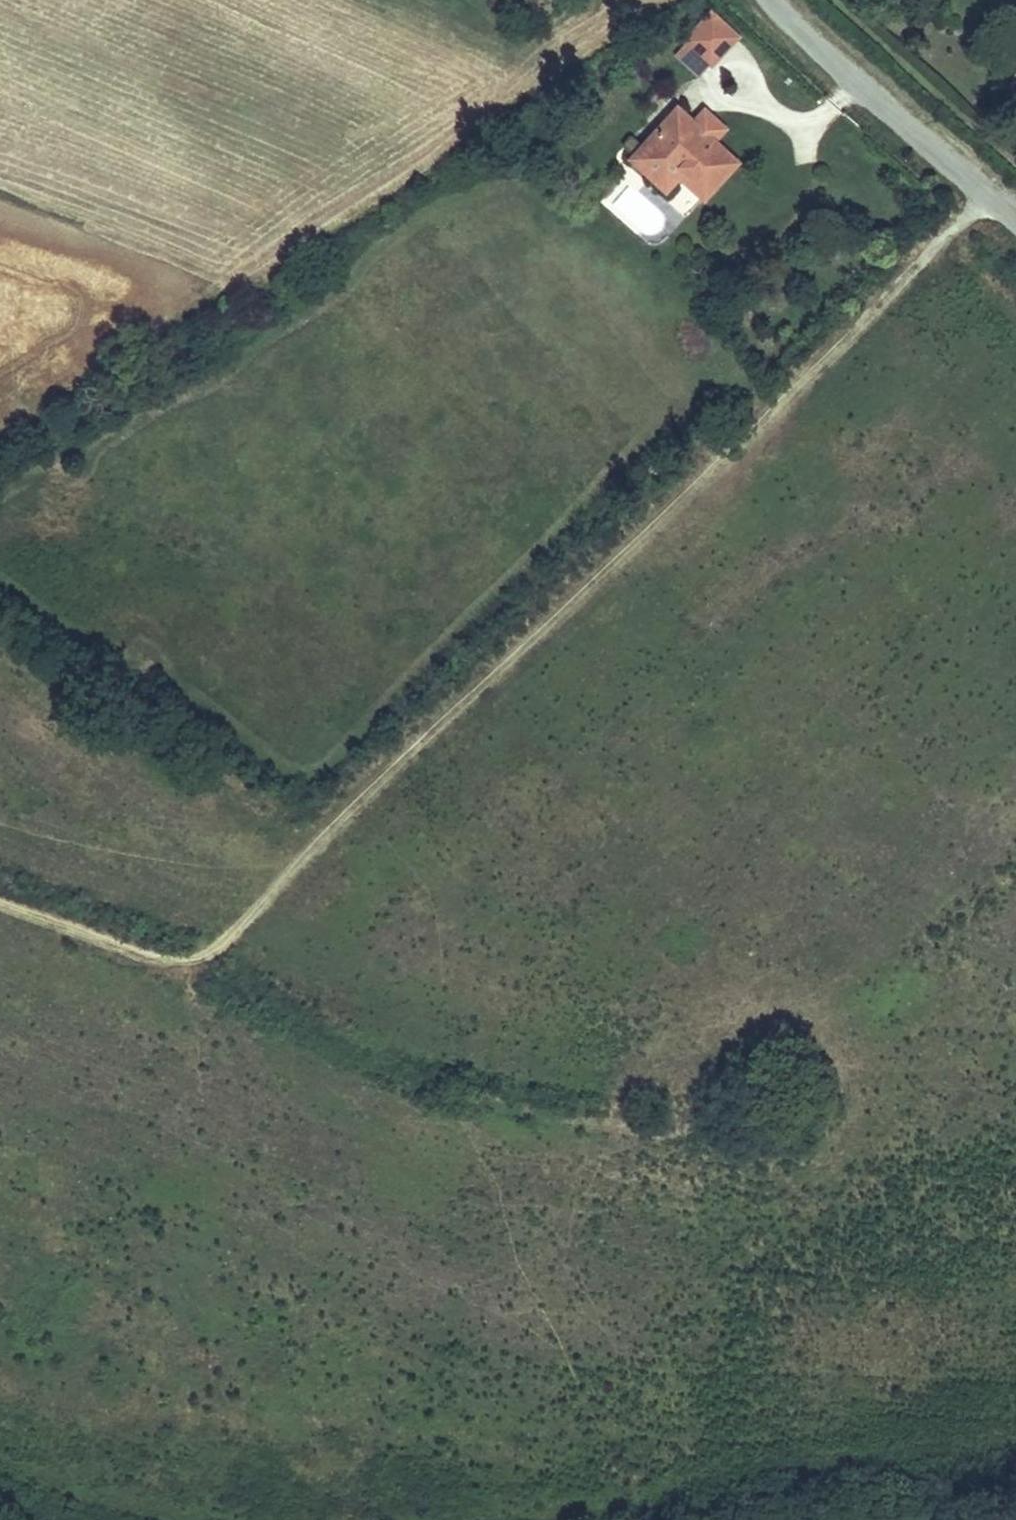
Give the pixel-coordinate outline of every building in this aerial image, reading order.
[(712,12),(687,40),(712,64),(738,37),(712,12)] [(694,123),(678,108),(633,158),(652,175),(665,160),(680,175),(705,197),(737,162),(715,141),(700,128),(694,123)] [(700,128),(715,141),(726,128),(706,110),(694,123),(700,128)] [(665,160),(652,175),(667,189),(680,175),(665,160)]
